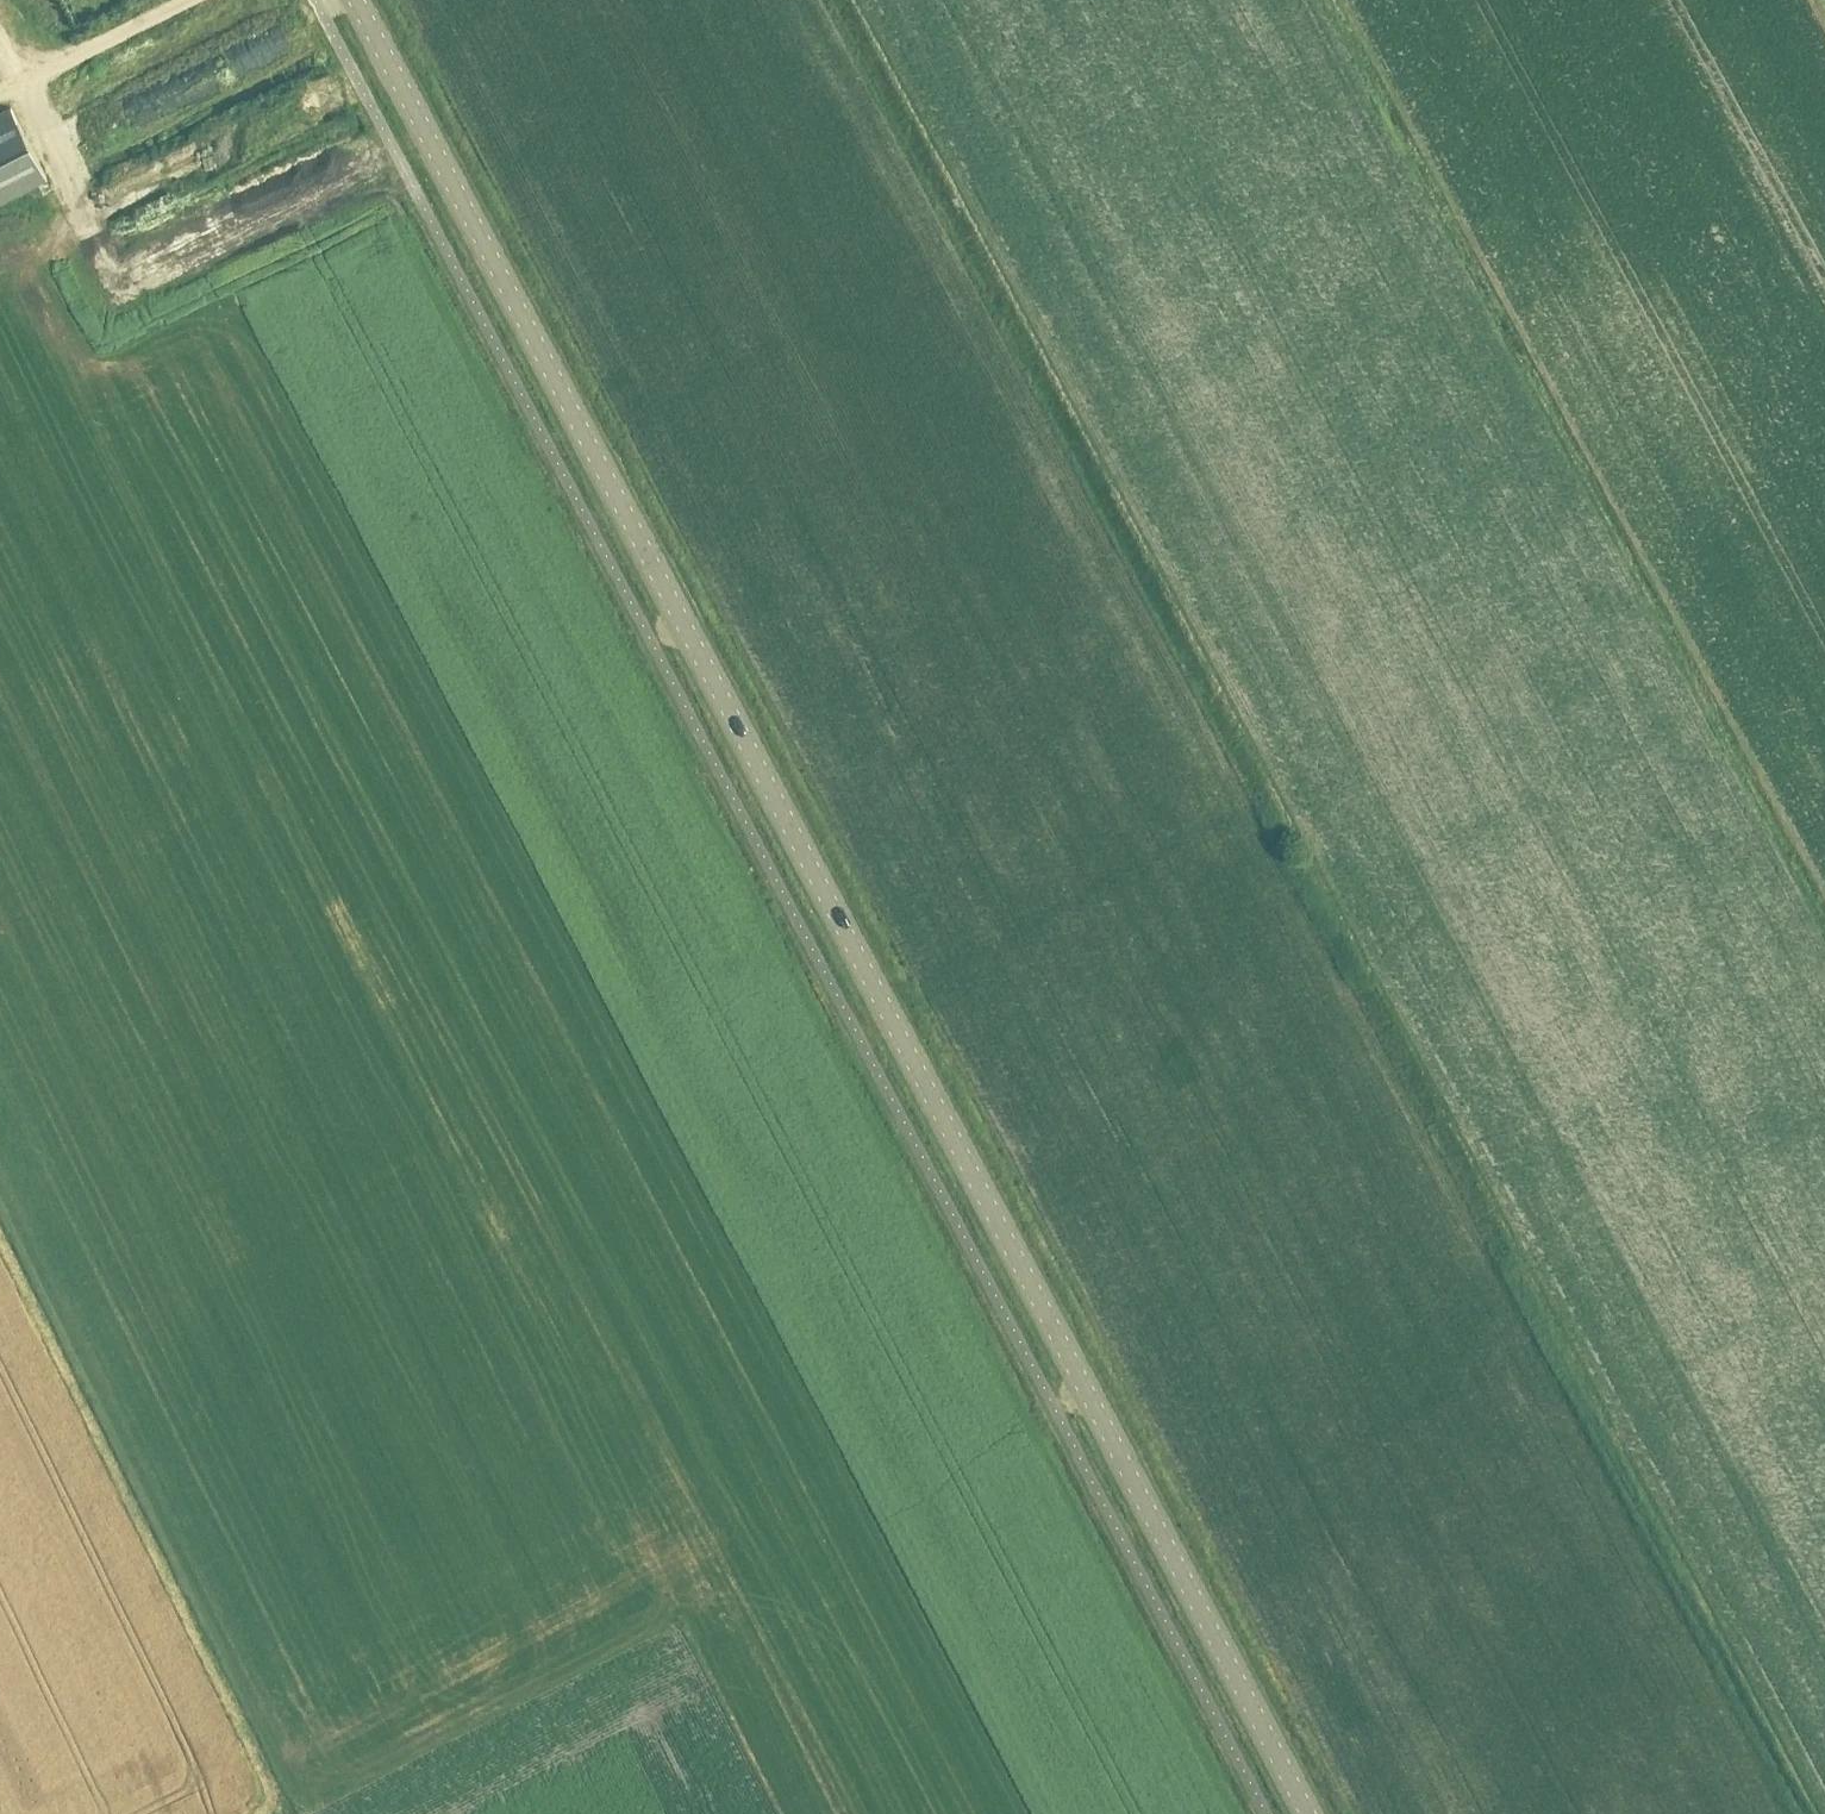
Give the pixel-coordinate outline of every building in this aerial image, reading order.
[(10,109),(0,114),(0,202),(45,180),(10,109)]
